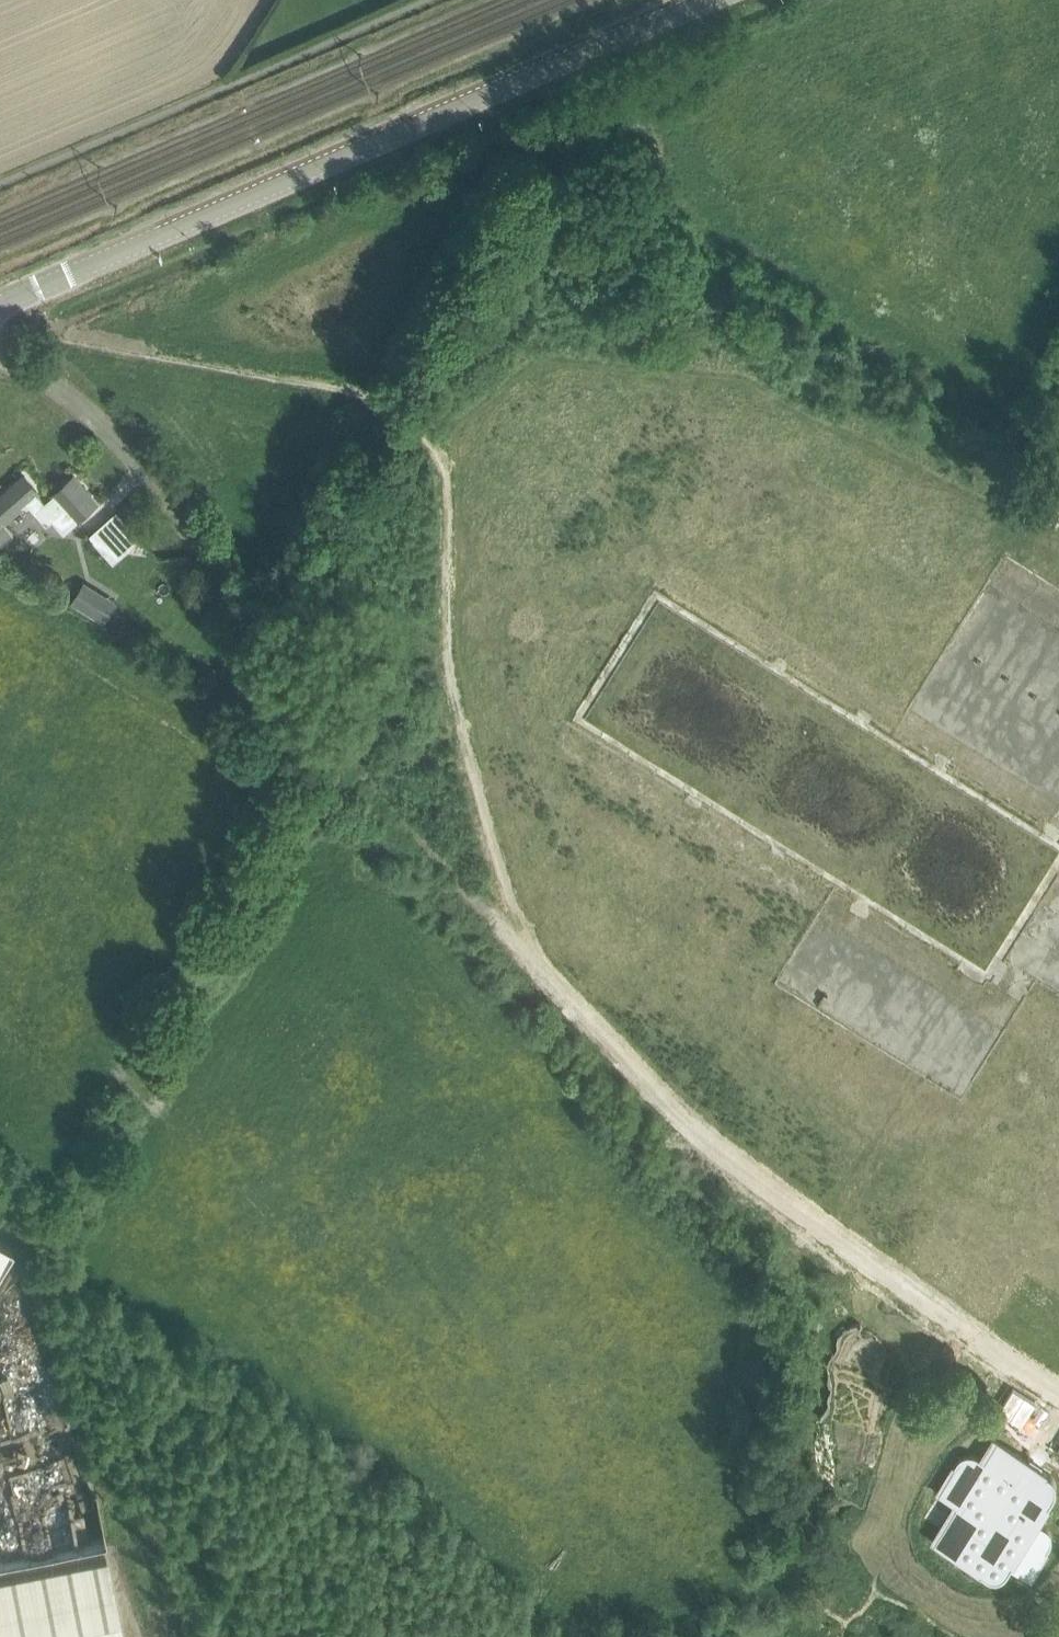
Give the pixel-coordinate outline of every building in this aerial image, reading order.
[(97,503),(74,476),(54,494),(45,502),(36,492),(38,491),(24,476),(0,498),(0,546),(0,547),(15,534),(6,524),(29,504),(48,526),(67,509),(77,521),(97,503)] [(114,509),(86,535),(112,562),(139,536),(114,509)] [(86,581),(73,601),(106,622),(118,602),(86,581)] [(12,1250),(0,1242),(0,1269),(12,1250)] [(957,1462),(956,1464),(937,1493),(939,1494),(940,1493),(958,1504),(935,1542),(932,1540),(931,1542),(980,1572),(984,1574),(987,1575),(991,1575),(995,1575),(999,1574),(1001,1573),(1002,1573),(1004,1572),(1006,1570),(1009,1568),(1010,1566),(1011,1565),(1029,1576),(1028,1578),(1030,1579),(1050,1547),(1051,1545),(1051,1544),(1052,1543),(1052,1541),(1052,1540),(1052,1538),(1052,1537),(1051,1535),(1051,1533),(1050,1532),(1049,1531),(1048,1529),(1046,1527),(1038,1522),(1054,1495),(1056,1492),(1056,1490),(1056,1489),(1057,1487),(1056,1485),(1056,1483),(1056,1481),(1055,1480),(1054,1478),(1053,1477),(1052,1475),(1051,1474),(1049,1473),(1041,1468),(1040,1469),(1028,1462),(1029,1461),(995,1439),(994,1441),(995,1442),(984,1460),(978,1457),(975,1456),(974,1455),(972,1455),(970,1455),(968,1455),(967,1455),(965,1456),(963,1457),(961,1458),(960,1459),(958,1460),(957,1462)] [(105,1556),(0,1577),(0,1636),(121,1636),(105,1556)]
